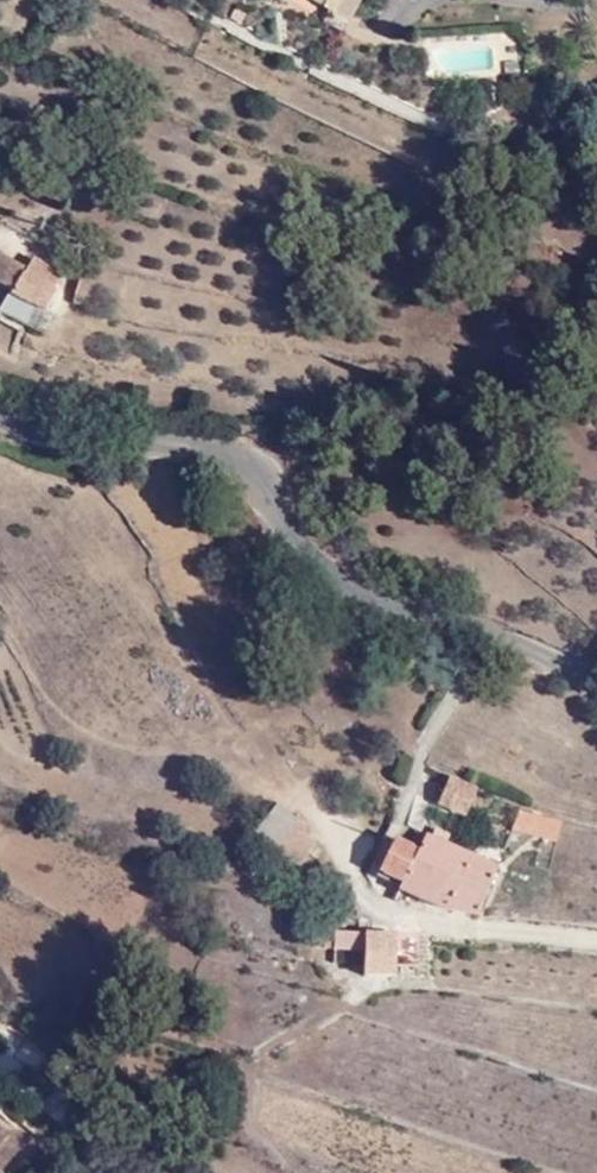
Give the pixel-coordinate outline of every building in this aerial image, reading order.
[(326,5),(324,8),(347,22),(360,0),(318,0),(326,5)] [(13,284),(0,310),(0,312),(34,329),(56,291),(53,289),(62,273),(33,256),(40,246),(15,231),(2,254),(0,252),(0,277),(13,284)] [(477,789),(448,782),(442,805),(470,813),(477,789)] [(553,835),(559,813),(520,803),(513,824),(553,835)] [(431,837),(417,832),(410,846),(399,842),(381,875),(405,886),(403,891),(447,909),(451,903),(481,913),(500,867),(446,843),(449,835),(435,829),(431,837)] [(396,963),(395,936),(326,931),(326,947),(366,949),(368,976),(396,976),(396,963)] [(424,936),(395,936),(396,963),(424,962),(424,936)]
